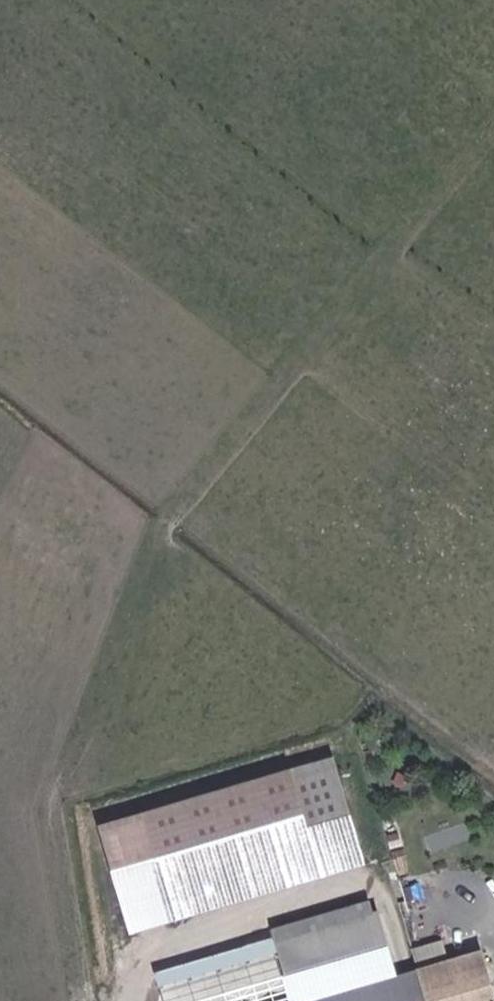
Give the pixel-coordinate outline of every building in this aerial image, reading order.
[(148,828),(173,911),(370,854),(346,770),(148,828)] [(427,981),(408,987),(386,910),(283,939),(301,1000),(433,1000),(427,981)] [(433,1000),(493,1000),(493,965),(493,960),(427,981),(433,1000)]
